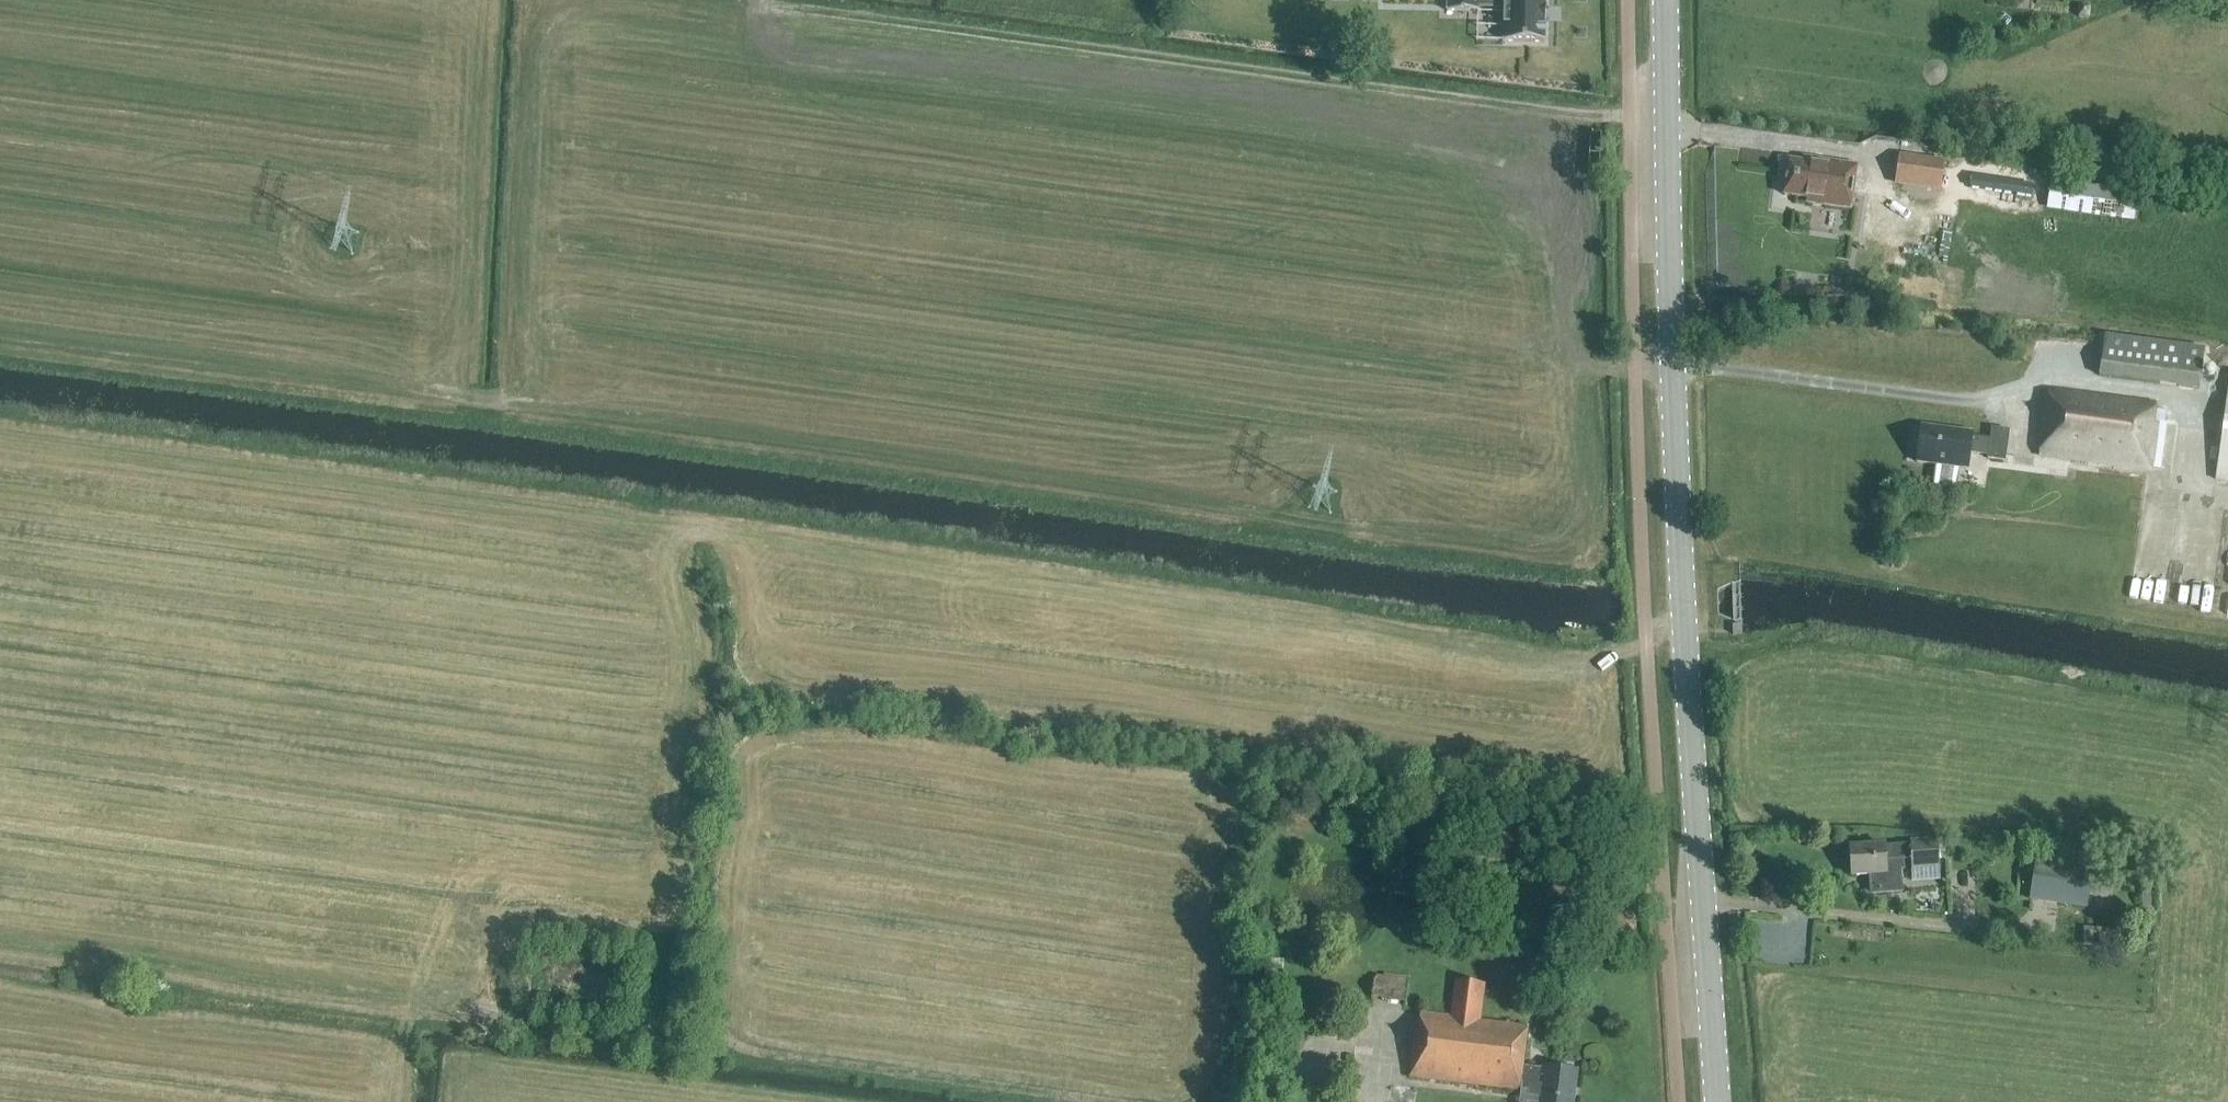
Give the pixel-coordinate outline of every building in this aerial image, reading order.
[(1385,7),(1402,9),(1403,0),(1386,0),(1385,7)] [(1545,0),(1447,0),(1447,11),(1447,13),(1478,13),(1478,12),(1478,8),(1504,9),(1504,41),(1503,41),(1503,43),(1545,44),(1545,42),(1544,42),(1545,23),(1546,23),(1547,7),(1545,7),(1545,0)] [(1940,191),(1943,164),(1900,158),(1896,184),(1940,191)] [(1850,210),(1857,167),(1813,161),(1812,165),(1788,161),(1783,196),(1808,200),(1807,204),(1850,210)] [(1972,177),(1970,190),(2031,199),(2033,186),(1972,177)] [(2137,209),(2139,193),(2052,180),(2047,210),(2135,222),(2137,209)] [(2199,391),(2204,349),(2107,339),(2105,351),(2102,377),(2102,378),(2168,387),(2199,391)] [(2215,481),(2227,482),(2227,385),(2215,481)] [(2150,472),(2157,425),(2153,425),(2156,405),(2050,392),(2050,391),(2048,391),(2039,458),(2041,458),(2150,472)] [(2005,462),(2009,432),(1992,430),(1990,441),(1971,438),(1972,434),(1922,428),(1917,464),(1967,470),(1969,455),(1988,457),(1988,460),(2005,462)] [(2064,497),(2067,480),(2054,478),(2052,495),(2064,497)] [(1733,627),(1733,636),(1741,635),(1741,626),(1733,627)] [(1899,861),(1912,860),(1912,870),(1939,868),(1937,842),(1910,844),(1911,846),(1885,847),(1849,849),(1851,877),(1871,876),(1872,895),(1901,893),(1899,861)] [(2087,909),(2093,869),(2036,861),(2030,901),(2087,909)] [(2089,927),(2089,945),(2121,945),(2121,927),(2089,927)] [(1404,1003),(1406,978),(1383,976),(1383,978),(1379,977),(1376,1000),(1404,1003)] [(1409,1079),(1527,1093),(1526,1099),(1541,1101),(1573,1101),(1577,1073),(1524,1066),(1529,1028),(1480,1022),(1485,985),(1455,982),(1450,1018),(1420,1014),(1418,1033),(1415,1032),(1409,1079)]
